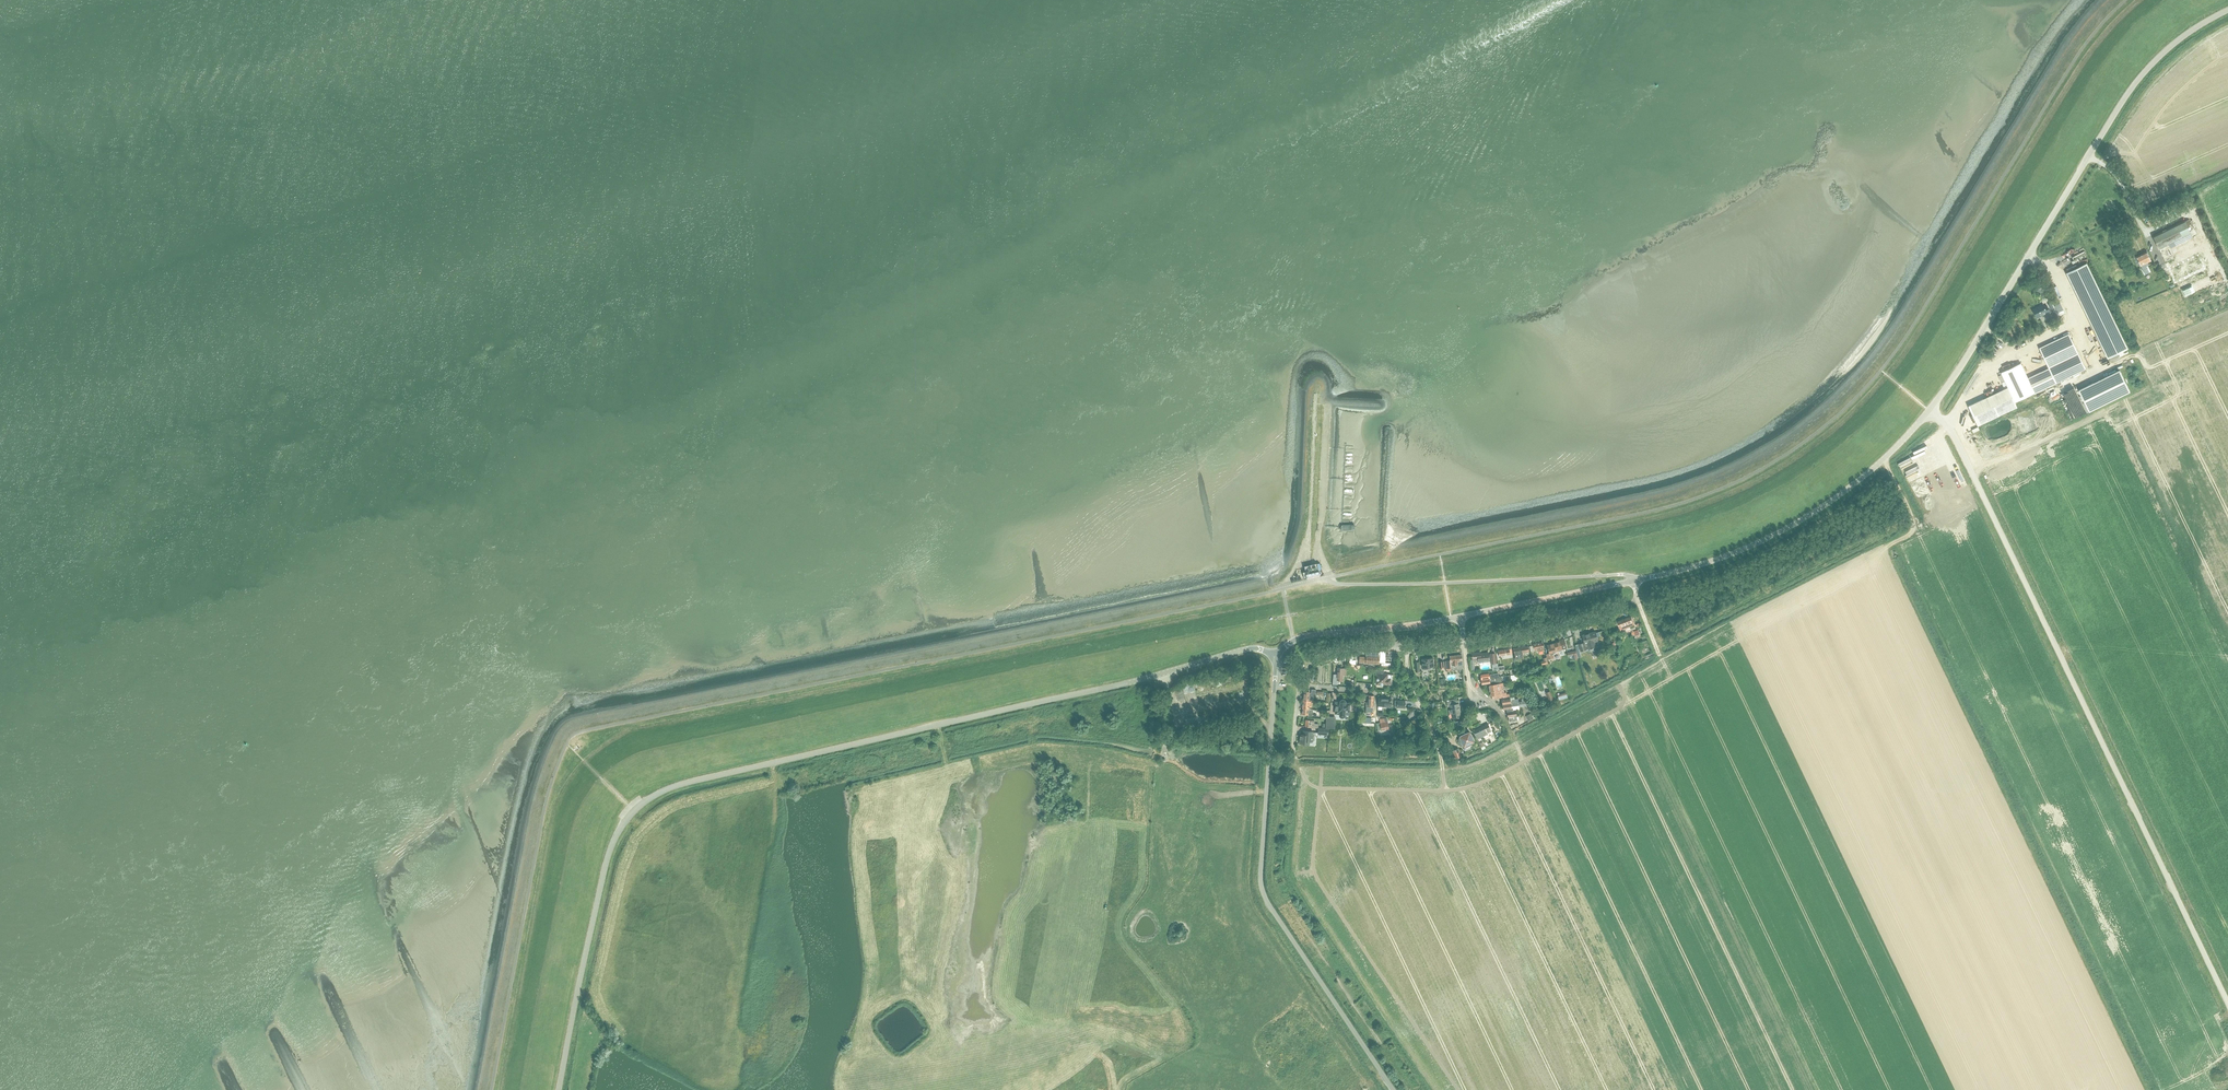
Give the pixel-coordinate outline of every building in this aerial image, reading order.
[(2187,226),(2191,224),(2189,219),(2185,221),(2184,221),(2153,236),(2159,249),(2191,234),(2187,226)] [(2179,248),(2191,240),(2188,236),(2176,245),(2179,248)] [(2136,256),(2141,266),(2151,261),(2147,252),(2136,256)] [(2166,263),(2171,274),(2179,271),(2174,259),(2166,263)] [(2067,274),(2107,358),(2128,348),(2087,264),(2067,274)] [(2072,285),(2069,287),(2074,298),(2077,297),(2072,285)] [(2043,314),(2049,311),(2047,305),(2044,306),(2043,305),(2033,309),(2037,318),(2044,315),(2043,314)] [(2001,373),(2008,387),(1967,407),(1977,427),(2018,407),(2015,402),(2035,393),(2056,383),(2086,369),(2069,334),(2039,348),(2049,368),(2028,378),(2021,363),(2001,373)] [(2093,342),(2089,343),(2095,356),(2098,354),(2093,342)] [(2130,354),(2121,353),(2121,362),(2129,362),(2130,354)] [(2100,380),(2079,390),(2089,411),(2130,392),(2120,370),(2100,380)] [(1317,563),(1304,566),(1305,571),(1307,577),(1307,579),(1320,576),(1320,574),(1319,570),(1321,569),(1320,563),(1317,563)] [(1635,625),(1633,622),(1631,616),(1618,622),(1621,630),(1635,625)] [(1595,641),(1598,640),(1605,638),(1602,627),(1589,631),(1589,633),(1582,635),(1584,642),(1579,644),(1581,651),(1597,646),(1595,641)] [(1636,633),(1637,637),(1641,636),(1639,629),(1632,631),(1633,634),(1636,633)] [(1564,640),(1561,641),(1547,645),(1549,653),(1546,654),(1548,659),(1551,658),(1550,655),(1556,653),(1556,651),(1558,650),(1558,652),(1562,650),(1562,649),(1567,648),(1564,640)] [(1537,649),(1538,652),(1544,650),(1543,642),(1533,644),(1534,649),(1537,649)] [(1529,652),(1528,646),(1513,648),(1514,653),(1515,659),(1519,658),(1519,653),(1525,652),(1525,653),(1526,653),(1526,652),(1529,652)] [(1573,655),(1574,659),(1577,658),(1576,650),(1567,652),(1568,657),(1573,655)] [(1472,653),(1472,659),(1478,659),(1478,662),(1489,661),(1488,653),(1481,653),(1480,652),(1472,653)] [(1446,661),(1446,671),(1454,670),(1453,666),(1463,665),(1462,655),(1450,656),(1450,660),(1446,661)] [(1374,666),(1379,666),(1380,657),(1366,656),(1366,657),(1359,656),(1359,662),(1366,662),(1366,663),(1374,663),(1374,666)] [(1434,667),(1433,657),(1422,658),(1423,668),(1434,667)] [(1337,667),(1337,680),(1343,681),(1343,675),(1346,675),(1346,668),(1337,667)] [(1375,669),(1375,674),(1377,674),(1376,684),(1380,685),(1383,685),(1387,685),(1387,684),(1390,684),(1391,679),(1389,679),(1389,675),(1393,675),(1393,674),(1384,674),(1384,670),(1375,669)] [(1499,676),(1481,679),(1482,684),(1490,683),(1500,682),(1501,680),(1501,676),(1499,676)] [(1539,696),(1544,694),(1538,676),(1533,678),(1539,696)] [(1489,685),(1490,695),(1490,696),(1492,695),(1492,699),(1507,697),(1506,692),(1504,693),(1503,683),(1489,685)] [(1449,685),(1450,696),(1459,695),(1458,684),(1449,685)] [(1304,691),(1303,700),(1313,701),(1313,694),(1316,694),(1316,689),(1312,689),(1311,693),(1309,692),(1310,691),(1304,691)] [(1372,712),(1372,707),(1373,707),(1374,695),(1369,695),(1368,706),(1366,706),(1365,711),(1372,712)] [(1378,706),(1391,707),(1391,698),(1379,698),(1378,706)] [(1167,719),(1174,717),(1170,699),(1163,701),(1167,719)] [(1351,713),(1351,710),(1351,702),(1346,702),(1345,702),(1345,701),(1344,699),(1342,699),(1341,700),(1341,701),(1341,703),(1336,703),(1336,713),(1340,713),(1340,714),(1340,715),(1341,716),(1343,716),(1345,715),(1345,714),(1346,714),(1346,713),(1351,713)] [(1303,700),(1303,708),(1309,708),(1309,707),(1312,707),(1312,702),(1315,702),(1315,701),(1313,701),(1303,700)] [(1450,706),(1452,718),(1461,716),(1459,703),(1458,703),(1457,700),(1447,702),(1448,706),(1450,706)] [(1519,702),(1502,704),(1503,709),(1512,708),(1511,705),(1512,705),(1512,706),(1519,705),(1520,708),(1526,707),(1526,703),(1528,702),(1528,700),(1522,701),(1519,702)] [(1309,708),(1303,708),(1302,714),(1308,715),(1308,716),(1312,716),(1313,709),(1309,708)] [(1507,717),(1509,716),(1510,721),(1516,720),(1515,716),(1517,715),(1516,711),(1507,712),(1507,717)] [(1526,715),(1529,721),(1534,717),(1531,712),(1526,715)] [(1377,724),(1378,731),(1389,728),(1388,721),(1387,721),(1387,720),(1386,720),(1385,718),(1379,719),(1380,723),(1377,724)] [(1417,718),(1411,721),(1415,729),(1421,726),(1417,718)] [(1306,720),(1305,726),(1305,727),(1311,727),(1311,728),(1318,728),(1318,724),(1314,724),(1314,720),(1306,720)] [(1487,732),(1491,731),(1488,723),(1473,730),(1477,739),(1488,734),(1487,732)] [(1312,742),(1312,741),(1313,741),(1315,740),(1315,738),(1314,736),(1313,736),(1313,732),(1304,731),(1304,735),(1301,734),(1300,743),(1309,744),(1309,741),(1312,742)] [(1461,738),(1459,739),(1459,740),(1459,742),(1459,743),(1460,744),(1461,745),(1462,745),(1464,745),(1464,746),(1474,742),(1473,740),(1474,740),(1473,739),(1473,738),(1472,737),(1472,736),(1471,735),(1471,734),(1470,734),(1469,732),(1460,737),(1461,738)] [(1453,750),(1456,758),(1461,756),(1458,748),(1453,750)]
